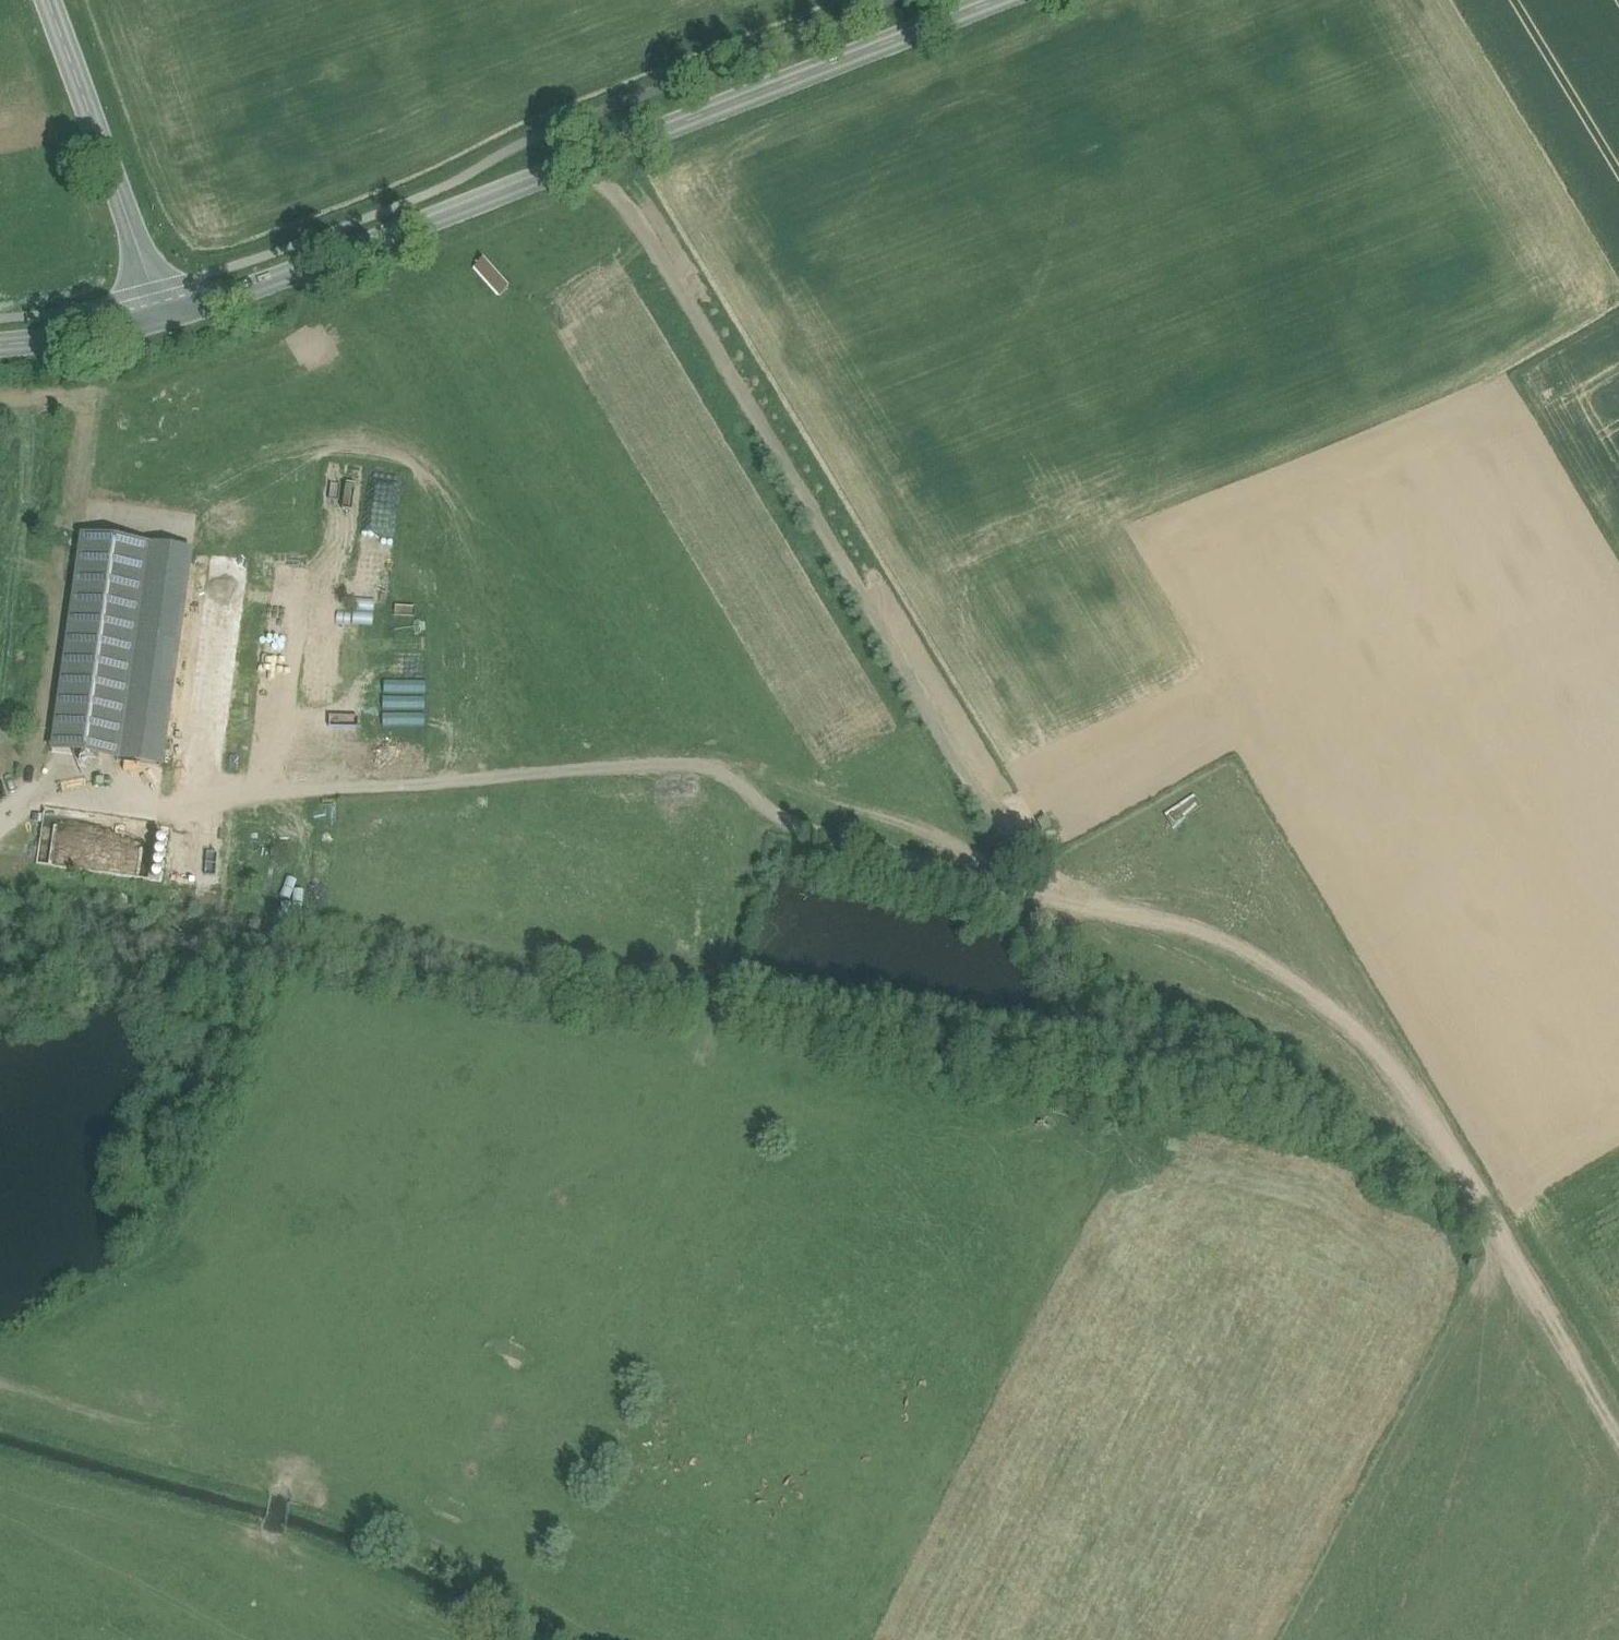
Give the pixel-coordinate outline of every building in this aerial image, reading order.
[(502,297),(514,286),(489,258),(477,269),(502,297)] [(347,611),(367,468),(333,464),(313,606),(347,611)] [(53,748),(163,769),(191,553),(85,538),(53,748)] [(387,727),(429,727),(429,683),(388,683),(387,727)] [(1168,809),(1173,824),(1206,812),(1201,798),(1168,809)]
